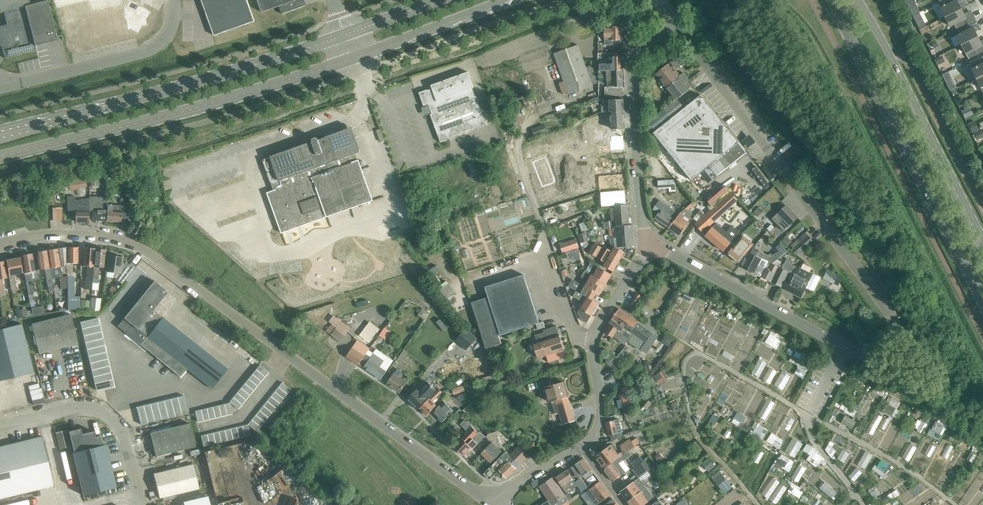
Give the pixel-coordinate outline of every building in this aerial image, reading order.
[(5,22),(0,23),(0,25),(6,56),(37,49),(36,44),(59,39),(51,0),(44,0),(33,2),(32,0),(1,0),(5,22)] [(67,7),(74,37),(93,33),(100,37),(137,29),(143,31),(154,9),(135,0),(131,0),(128,6),(91,14),(89,3),(67,7)] [(214,36),(255,22),(247,0),(201,0),(214,36)] [(282,14),(306,6),(304,0),(258,0),(262,13),(279,7),(282,14)] [(946,17),(962,8),(960,3),(965,1),(964,0),(945,0),(947,5),(941,8),(946,17)] [(913,7),(917,13),(922,10),(919,4),(913,7)] [(955,24),(958,29),(976,19),(974,14),(972,15),(970,11),(965,14),(962,8),(946,17),(950,26),(955,24)] [(957,36),(962,44),(979,36),(976,31),(981,28),(976,19),(958,29),(961,34),(957,36)] [(611,27),(605,27),(605,37),(605,42),(610,42),(610,37),(612,37),(612,40),(621,40),(621,26),(611,27)] [(962,44),(967,54),(968,54),(970,59),(982,52),(982,40),(981,41),(979,36),(962,44)] [(592,65),(586,67),(578,45),(554,54),(569,95),(592,87),(592,85),(599,82),(592,65)] [(680,65),(684,62),(679,56),(670,62),(674,68),(679,64),(680,65)] [(935,59),(938,65),(945,62),(942,56),(935,59)] [(613,65),(600,65),(599,71),(607,71),(622,71),(622,57),(621,57),(613,57),(613,65)] [(977,78),(982,75),(982,57),(971,63),(973,68),(972,69),(977,78)] [(684,85),(689,81),(683,73),(680,76),(675,70),(674,72),(668,65),(656,74),(677,100),(689,90),(684,85)] [(622,71),(607,71),(607,81),(612,81),(612,87),(605,87),(605,97),(623,96),(622,71)] [(478,129),(487,126),(475,94),(474,94),(473,89),(474,89),(468,72),(431,85),(432,89),(427,90),(419,93),(424,106),(429,105),(432,114),(430,115),(440,143),(449,139),(448,138),(477,127),(478,129)] [(954,82),(948,85),(950,90),(956,88),(954,82)] [(701,95),(653,133),(691,180),(699,174),(707,184),(746,153),(738,143),(739,143),(736,139),(729,131),(701,95)] [(610,112),(624,111),(623,99),(604,100),(604,107),(602,107),(602,113),(610,112)] [(962,111),(965,119),(973,115),(970,108),(962,111)] [(610,121),(611,130),(609,130),(609,135),(613,135),(614,146),(610,146),(610,152),(626,152),(624,111),(610,112),(610,118),(607,118),(607,122),(610,121)] [(974,121),(969,124),(973,133),(979,130),(974,121)] [(532,129),(535,136),(547,131),(544,124),(532,129)] [(267,193),(281,233),(373,201),(358,161),(354,162),(352,156),(356,154),(347,130),(318,140),(318,139),(317,138),(315,138),(314,138),(313,139),(312,140),(312,141),(312,142),(262,160),(271,184),(274,183),(276,190),(267,193)] [(979,131),(974,134),(977,140),(982,138),(979,131)] [(86,181),(86,180),(80,181),(69,183),(70,189),(87,187),(86,181)] [(658,189),(669,188),(669,192),(676,191),(675,180),(658,181),(658,189)] [(712,192),(718,199),(724,193),(718,186),(712,192)] [(757,195),(749,201),(752,205),(760,200),(757,195)] [(88,217),(89,200),(79,200),(79,196),(67,197),(68,211),(76,211),(76,222),(88,222),(88,217)] [(89,197),(89,200),(88,217),(91,217),(91,220),(106,221),(107,205),(107,198),(89,197)] [(655,218),(669,228),(678,216),(679,214),(659,200),(653,210),(658,214),(655,218)] [(721,201),(711,210),(695,225),(702,233),(719,218),(725,212),(723,210),(725,208),(724,206),(725,205),(721,201)] [(678,216),(669,228),(679,236),(689,222),(687,221),(692,214),(688,211),(693,206),(691,204),(680,213),(679,214),(678,216)] [(112,205),(107,205),(106,221),(121,222),(121,219),(125,219),(126,205),(112,205)] [(615,209),(609,209),(610,221),(616,220),(616,226),(614,226),(615,228),(613,228),(613,239),(614,247),(624,253),(627,247),(635,246),(633,225),(629,225),(628,205),(615,206),(615,209)] [(772,219),(778,225),(792,212),(786,205),(772,219)] [(761,217),(765,210),(758,207),(755,214),(761,217)] [(693,218),(697,222),(703,213),(699,210),(693,218)] [(792,212),(778,225),(784,231),(798,218),(792,212)] [(129,231),(140,237),(146,225),(135,219),(129,231)] [(706,237),(723,251),(733,239),(734,240),(739,234),(731,227),(726,233),(716,224),(706,237)] [(613,239),(613,228),(609,229),(610,246),(608,250),(606,249),(601,246),(600,247),(595,244),(589,254),(605,263),(603,266),(613,272),(624,253),(614,247),(613,239)] [(577,235),(580,244),(589,241),(589,239),(593,238),(590,231),(577,235)] [(791,246),(794,249),(799,254),(813,241),(808,236),(805,233),(791,246)] [(727,254),(737,262),(752,244),(742,235),(727,254)] [(565,252),(581,247),(577,237),(562,243),(565,252)] [(783,252),(788,247),(782,241),(777,247),(783,252)] [(77,247),(66,248),(66,270),(66,274),(67,274),(67,288),(68,309),(80,309),(80,296),(74,296),(73,275),(72,275),(71,263),(77,263),(77,247)] [(64,248),(56,249),(59,267),(63,266),(63,270),(66,270),(66,248),(64,248)] [(92,283),(95,249),(84,248),(83,266),(88,266),(87,279),(86,279),(85,290),(92,290),(92,283)] [(56,249),(46,251),(51,277),(51,279),(62,277),(62,275),(66,274),(66,270),(63,270),(63,266),(59,267),(56,249)] [(105,249),(95,249),(92,283),(98,283),(99,267),(104,268),(105,249)] [(746,259),(742,266),(749,269),(748,271),(760,277),(764,268),(768,270),(771,264),(772,264),(777,260),(779,258),(776,253),(773,255),(770,254),(769,255),(759,251),(759,252),(753,249),(748,259),(746,259)] [(46,251),(36,253),(39,270),(44,269),(48,292),(53,291),(51,279),(51,277),(46,251)] [(21,256),(25,282),(28,295),(33,294),(29,272),(34,271),(31,254),(21,256)] [(105,271),(106,272),(114,273),(113,277),(122,284),(134,269),(129,265),(128,267),(122,263),(123,258),(108,255),(105,271)] [(6,261),(11,287),(11,291),(16,290),(13,275),(22,273),(19,258),(6,261)] [(788,276),(789,275),(797,269),(785,262),(782,267),(780,266),(782,262),(777,260),(772,264),(771,264),(768,270),(764,268),(760,277),(781,287),(787,275),(788,276)] [(590,263),(586,271),(593,276),(606,284),(611,275),(590,263)] [(797,269),(789,275),(783,288),(801,297),(805,288),(806,288),(809,281),(806,280),(810,273),(799,267),(797,269)] [(582,286),(578,292),(593,301),(593,300),(596,294),(600,296),(606,284),(593,276),(586,271),(585,271),(584,270),(580,277),(585,280),(585,279),(588,281),(584,287),(582,286)] [(836,292),(844,285),(829,271),(822,279),(836,292)] [(499,336),(539,323),(524,275),(485,287),(488,297),(471,303),(486,349),(501,344),(499,336)] [(450,279),(441,285),(449,298),(458,293),(450,279)] [(125,319),(119,327),(149,351),(157,358),(156,358),(157,358),(181,377),(188,369),(212,388),(227,369),(153,311),(167,293),(154,282),(125,319)] [(591,316),(599,304),(596,302),(593,301),(576,291),(573,297),(583,303),(580,309),(579,309),(577,313),(580,319),(587,323),(591,316)] [(637,293),(633,300),(637,302),(641,296),(637,293)] [(91,297),(90,310),(100,311),(101,299),(91,297)] [(80,308),(89,309),(89,301),(81,300),(80,308)] [(420,314),(426,318),(431,311),(424,307),(420,314)] [(28,316),(26,308),(15,310),(17,318),(28,316)] [(628,337),(629,338),(633,333),(630,332),(637,322),(619,309),(609,323),(610,325),(605,333),(611,337),(617,329),(621,332),(616,339),(623,344),(628,337)] [(31,325),(38,354),(78,344),(70,315),(31,325)] [(98,318),(80,322),(82,329),(99,325),(98,318)] [(359,320),(354,329),(359,331),(364,323),(359,320)] [(362,335),(373,342),(382,326),(370,320),(362,335)] [(633,333),(629,338),(627,342),(635,346),(640,350),(641,350),(644,352),(646,352),(649,348),(649,345),(645,343),(646,343),(653,333),(637,322),(630,332),(633,333)] [(331,325),(325,332),(330,336),(339,343),(350,330),(341,323),(336,329),(331,325)] [(33,373),(21,325),(0,330),(0,381),(33,373)] [(99,325),(82,329),(83,336),(101,332),(99,325)] [(386,326),(381,335),(389,339),(394,330),(386,326)] [(538,358),(546,356),(548,360),(558,356),(557,352),(564,350),(557,326),(543,331),(544,333),(535,336),(537,342),(533,344),(538,358)] [(467,329),(455,340),(466,351),(477,339),(467,329)] [(101,332),(83,336),(85,343),(102,339),(101,332)] [(771,332),(766,342),(778,348),(783,337),(771,332)] [(102,339),(85,343),(87,349),(104,345),(102,339)] [(346,357),(380,381),(386,372),(379,368),(384,362),(373,355),(371,359),(365,355),(369,350),(357,341),(346,357)] [(728,349),(736,354),(739,350),(731,344),(728,349)] [(104,345),(87,349),(88,356),(106,352),(104,345)] [(622,350),(610,365),(615,370),(628,354),(622,350)] [(402,364),(408,354),(403,351),(397,360),(402,364)] [(106,352),(88,356),(90,363),(107,359),(106,352)] [(605,362),(609,365),(616,357),(612,354),(605,362)] [(753,372),(762,377),(770,362),(761,357),(753,372)] [(107,359),(90,363),(91,370),(109,366),(107,359)] [(260,365),(256,370),(264,377),(268,372),(260,365)] [(109,366),(91,370),(93,377),(110,373),(109,366)] [(775,383),(779,369),(770,366),(765,380),(775,383)] [(664,368),(654,375),(660,382),(669,375),(664,368)] [(256,370),(252,374),(261,381),(264,377),(256,370)] [(386,385),(399,394),(406,384),(397,378),(401,373),(396,370),(386,385)] [(783,370),(776,385),(786,390),(793,375),(783,370)] [(110,373),(93,377),(95,384),(112,380),(110,373)] [(252,374),(248,379),(257,386),(261,381),(252,374)] [(248,379),(244,384),(253,390),(257,386),(248,379)] [(112,380),(95,384),(96,390),(114,386),(112,380)] [(282,382),(278,387),(287,394),(290,389),(282,382)] [(417,389),(407,399),(417,409),(436,390),(428,382),(419,392),(417,389)] [(557,403),(561,420),(562,424),(574,421),(567,397),(563,382),(545,387),(549,402),(551,402),(552,405),(557,403)] [(244,384),(241,388),(249,395),(253,390),(244,384)] [(456,394),(467,391),(465,384),(454,387),(456,394)] [(631,386),(623,386),(623,396),(631,396),(631,386)] [(278,387),(274,392),(283,399),(287,394),(278,387)] [(241,388),(237,393),(245,400),(249,395),(241,388)] [(436,392),(424,404),(419,409),(425,416),(435,406),(432,402),(442,392),(439,389),(436,392)] [(274,392),(270,396),(279,403),(283,399),(274,392)] [(468,392),(461,394),(462,400),(470,398),(468,392)] [(237,393),(233,397),(241,404),(245,400),(237,393)] [(867,413),(874,397),(867,393),(859,409),(867,413)] [(882,415),(877,412),(869,433),(874,435),(878,426),(886,429),(891,416),(896,418),(903,400),(890,395),(882,415)] [(184,396),(177,397),(182,415),(188,413),(184,396)] [(270,396),(267,401),(275,408),(279,403),(270,396)] [(446,404),(451,399),(448,396),(432,412),(442,422),(453,411),(446,404)] [(177,397),(171,399),(175,417),(182,415),(177,397)] [(233,397),(229,402),(238,409),(241,404),(233,397)] [(654,398),(643,404),(646,410),(658,405),(654,398)] [(769,398),(760,416),(769,420),(778,402),(769,398)] [(171,399),(164,401),(168,418),(175,417),(171,399)] [(164,401),(157,402),(161,420),(168,418),(164,401)] [(267,401),(263,406),(271,413),(275,408),(267,401)] [(157,402),(150,404),(154,422),(161,420),(157,402)] [(230,403),(224,404),(227,415),(232,414),(230,403)] [(150,404),(143,406),(148,423),(154,422),(150,404)] [(224,404),(218,406),(221,416),(227,415),(224,404)] [(143,406),(136,407),(141,425),(148,423),(143,406)] [(218,406),(212,407),(215,418),(221,416),(218,406)] [(263,406),(259,410),(268,417),(271,413),(263,406)] [(212,407),(207,408),(209,419),(215,418),(212,407)] [(207,408),(201,410),(203,421),(209,419),(207,408)] [(201,410),(195,411),(197,422),(203,421),(201,410)] [(259,410),(255,415),(264,422),(268,417),(259,410)] [(735,422),(743,426),(748,416),(739,412),(735,422)] [(716,426),(721,417),(716,414),(710,422),(716,426)] [(255,415),(251,420),(260,427),(264,422),(255,415)] [(846,415),(842,423),(857,429),(861,421),(846,415)] [(915,428),(925,433),(930,423),(920,418),(915,428)] [(619,419),(614,420),(605,423),(608,436),(622,433),(619,419)] [(937,419),(930,434),(942,439),(948,424),(937,419)] [(251,420),(248,424),(256,431),(260,427),(251,420)] [(461,439),(454,446),(461,439),(467,445),(478,433),(463,420),(459,425),(467,432),(460,438),(461,439)] [(757,421),(751,433),(765,440),(770,428),(757,421)] [(150,434),(155,457),(195,447),(189,424),(150,434)] [(248,424),(242,426),(244,437),(250,435),(248,424)] [(242,426),(236,427),(238,438),(244,437),(242,426)] [(236,427),(230,429),(233,439),(238,438),(236,427)] [(83,495),(116,487),(105,444),(103,445),(100,436),(95,437),(93,431),(82,434),(80,429),(69,431),(74,452),(72,453),(83,495)] [(230,429),(224,430),(227,441),(233,439),(230,429)] [(224,430),(218,432),(221,442),(227,441),(224,430)] [(68,431),(55,434),(59,450),(72,447),(68,431)] [(218,432),(212,433),(215,444),(221,442),(218,432)] [(488,434),(486,437),(492,443),(481,454),(491,463),(502,451),(498,448),(501,446),(496,432),(488,434)] [(212,433),(207,434),(209,445),(215,444),(212,433)] [(461,439),(454,446),(454,447),(462,456),(471,447),(473,450),(485,437),(479,433),(478,434),(478,433),(467,445),(461,439)] [(207,434),(201,436),(203,447),(209,445),(207,434)] [(54,486),(42,437),(0,448),(0,499),(54,486)] [(594,457),(604,469),(622,456),(629,450),(640,443),(636,437),(621,448),(623,451),(618,455),(611,445),(594,457)] [(792,438),(788,453),(800,456),(803,441),(792,438)] [(833,455),(839,449),(832,441),(825,448),(833,455)] [(926,453),(933,457),(939,446),(932,442),(926,453)] [(904,456),(912,460),(919,447),(911,443),(904,456)] [(950,458),(956,447),(950,443),(944,455),(950,458)] [(820,467),(827,459),(809,444),(805,450),(811,455),(809,458),(820,467)] [(519,446),(515,451),(524,460),(529,456),(519,446)] [(839,453),(847,460),(852,454),(844,447),(839,453)] [(760,449),(755,459),(761,462),(766,452),(760,449)] [(243,451),(234,450),(233,460),(243,461),(243,451)] [(622,456),(604,469),(613,482),(629,470),(622,461),(632,454),(629,450),(622,456)] [(867,450),(859,464),(867,468),(875,454),(867,450)] [(524,460),(515,451),(510,455),(520,465),(524,460)] [(506,478),(516,469),(507,459),(510,456),(506,452),(490,468),(501,478),(504,476),(506,478)] [(630,463),(634,468),(643,461),(639,456),(630,463)] [(778,464),(791,471),(795,464),(782,457),(778,464)] [(708,458),(701,463),(708,472),(715,467),(708,458)] [(875,470),(886,476),(892,464),(881,458),(875,470)] [(570,469),(578,479),(590,470),(582,459),(570,469)] [(632,470),(638,479),(647,472),(641,463),(632,470)] [(800,463),(793,479),(801,482),(808,467),(800,463)] [(153,474),(159,498),(199,489),(193,465),(153,474)] [(850,476),(856,481),(865,471),(858,466),(850,476)] [(563,473),(555,478),(564,492),(570,488),(572,490),(578,487),(576,484),(575,483),(567,470),(563,473)] [(224,480),(231,478),(228,471),(222,473),(224,480)] [(717,473),(711,477),(712,479),(718,486),(726,479),(720,473),(718,474),(717,473)] [(764,494),(780,503),(790,486),(773,477),(764,494)] [(563,504),(568,502),(552,478),(539,487),(547,499),(549,502),(546,504),(547,504),(563,504)] [(638,479),(620,492),(630,504),(645,504),(654,498),(645,486),(648,484),(644,480),(641,482),(638,479)] [(730,479),(721,484),(727,493),(735,488),(730,479)] [(580,480),(575,483),(576,484),(578,486),(581,491),(586,488),(581,481),(580,480)] [(803,481),(800,485),(797,483),(792,490),(801,497),(809,486),(803,481)] [(833,498),(838,491),(826,481),(821,488),(833,498)] [(595,503),(596,504),(597,504),(609,496),(599,482),(586,492),(595,503)] [(183,502),(184,504),(210,504),(209,502),(208,496),(183,502)]
